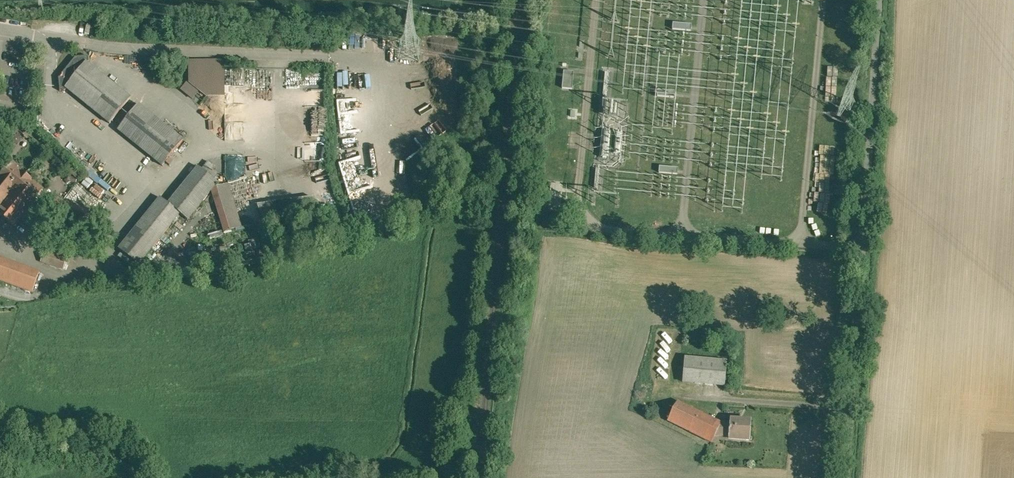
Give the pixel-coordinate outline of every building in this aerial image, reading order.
[(76,58),(63,73),(64,78),(59,79),(60,91),(66,91),(67,89),(88,63),(89,62),(89,56),(76,58)] [(225,61),(190,61),(191,84),(206,97),(225,97),(225,61)] [(131,98),(88,63),(67,89),(110,124),(131,98)] [(574,72),(564,71),(562,88),(572,89),(574,72)] [(184,140),(139,104),(118,130),(163,166),(184,140)] [(227,140),(240,140),(240,128),(227,128),(227,140)] [(314,145),(314,160),(324,160),(324,145),(314,145)] [(227,181),(241,181),(240,155),(226,156),(227,181)] [(11,163),(0,176),(0,214),(15,226),(44,190),(11,163)] [(199,167),(168,204),(180,214),(188,220),(212,190),(215,187),(218,183),(199,167)] [(228,184),(216,188),(215,187),(212,190),(214,198),(225,232),(242,227),(228,184)] [(90,210),(56,198),(51,212),(85,224),(90,210)] [(161,198),(119,249),(139,265),(180,214),(168,204),(161,198)] [(835,210),(825,210),(823,227),(834,228),(835,210)] [(67,259),(45,251),(42,261),(64,269),(67,259)] [(0,258),(0,280),(33,292),(40,272),(0,258)] [(725,361),(683,358),(681,382),(723,385),(725,361)] [(720,422),(677,401),(667,421),(710,442),(714,435),(720,422)] [(743,419),(729,419),(729,423),(720,422),(714,435),(729,436),(728,437),(750,439),(751,421),(743,421),(743,419)]
